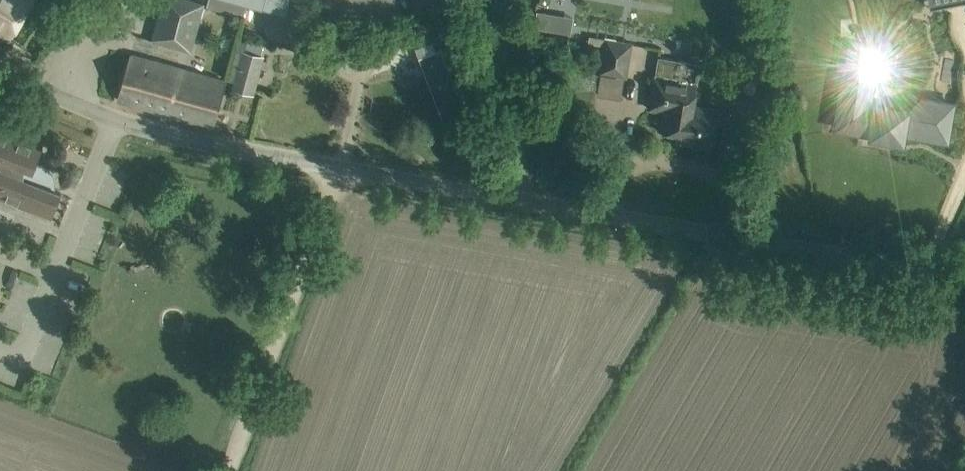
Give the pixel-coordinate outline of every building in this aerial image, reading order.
[(10,39),(33,0),(0,0),(0,33),(10,39)] [(189,0),(163,0),(152,41),(191,52),(204,4),(189,0)] [(206,6),(243,17),(247,5),(262,9),(265,0),(208,0),(206,6)] [(263,8),(311,20),(315,1),(311,0),(265,0),(263,8)] [(540,10),(537,29),(557,33),(569,35),(573,14),(561,12),(550,11),(541,9),(541,10),(540,10)] [(632,43),(606,39),(600,72),(626,77),(632,43)] [(238,40),(233,60),(227,79),(236,81),(235,85),(252,90),(263,46),(238,40)] [(172,67),(130,55),(117,99),(160,111),(172,67)] [(654,77),(649,109),(662,111),(664,102),(683,105),(684,96),(695,98),(700,62),(659,55),(656,77),(654,77)] [(226,82),(172,67),(160,111),(214,127),(226,82)] [(844,77),(836,128),(859,132),(871,134),(870,137),(879,138),(895,141),(900,142),(902,143),(904,133),(921,136),(921,131),(947,136),(953,104),(937,101),(924,113),(869,104),(873,81),(844,77)] [(662,111),(658,131),(687,136),(686,144),(711,148),(715,129),(718,110),(693,106),(695,98),(684,96),(683,105),(664,102),(662,111)] [(736,97),(732,116),(774,123),(778,105),(736,97)] [(52,218),(54,212),(61,193),(52,189),(53,185),(53,181),(51,177),(49,174),(44,168),(40,165),(36,164),(43,147),(0,130),(0,197),(52,218)]
